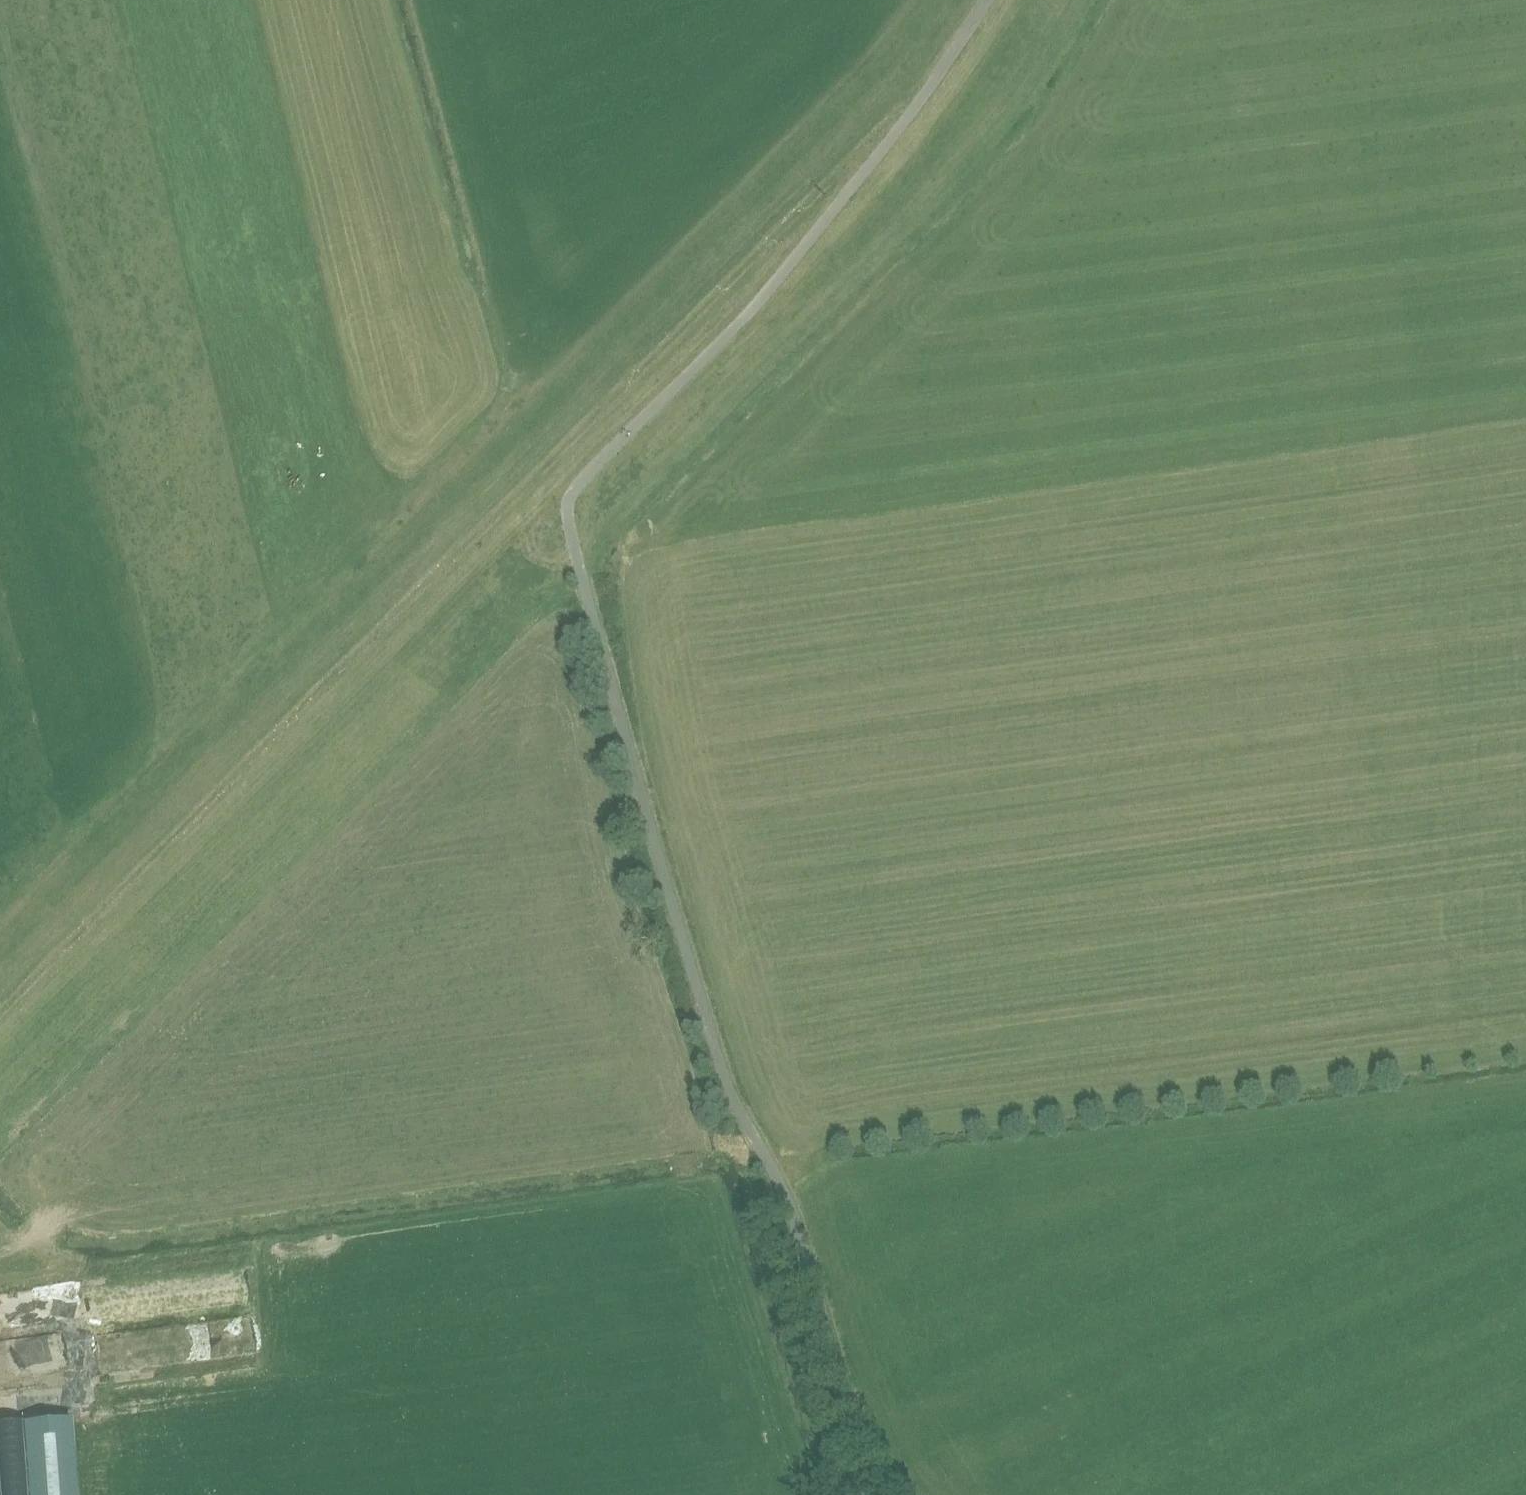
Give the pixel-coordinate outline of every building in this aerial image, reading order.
[(0,1422),(0,1494),(29,1494),(24,1420),(0,1422)]
